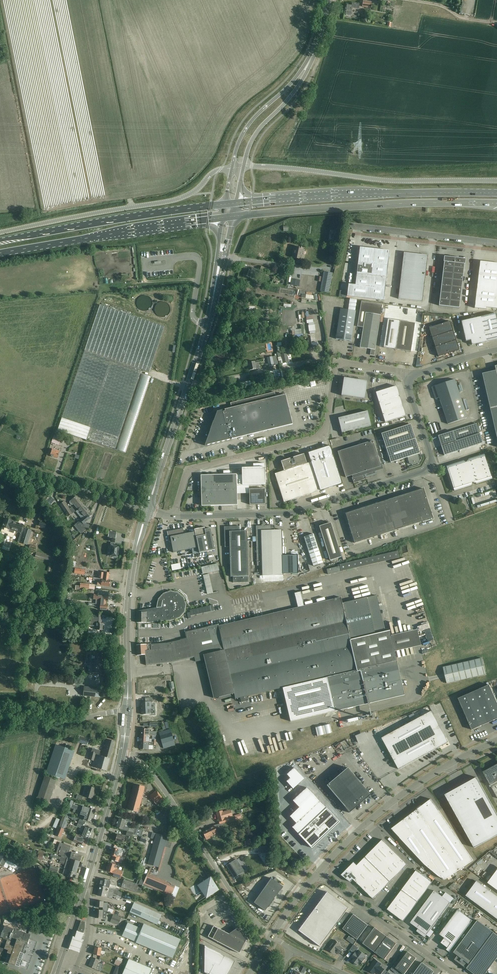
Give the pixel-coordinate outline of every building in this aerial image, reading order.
[(345,11),(346,11),(345,14),(346,15),(350,16),(351,15),(351,12),(352,12),(352,9),(358,10),(359,5),(351,4),(350,6),(345,5),(345,7),(344,8),(344,10),(345,11)] [(298,263),(302,263),(303,258),(301,257),(303,249),(295,247),(293,254),(292,258),(299,259),(298,263)] [(348,284),(347,296),(384,301),(384,300),(384,297),(386,282),(386,279),(386,277),(387,274),(389,257),(389,253),(389,251),(360,247),(359,249),(359,253),(357,270),(357,273),(356,275),(356,278),(355,285),(348,284)] [(416,254),(404,253),(403,262),(402,271),(400,281),(399,290),(398,299),(410,300),(422,302),(423,293),(424,283),(426,274),(427,265),(428,256),(416,254)] [(439,306),(459,308),(465,260),(444,257),(439,306)] [(474,308),(486,310),(486,308),(496,309),(496,264),(481,262),(480,262),(474,308)] [(251,271),(250,271),(245,269),(243,276),(250,279),(252,273),(258,275),(260,272),(263,273),(263,272),(267,273),(268,269),(261,267),(260,271),(252,268),(251,271)] [(320,291),(329,293),(332,273),(324,271),(320,291)] [(363,328),(361,343),(360,348),(371,350),(370,355),(374,356),(382,305),(361,302),(357,327),(363,328)] [(100,304),(84,351),(58,430),(86,440),(86,439),(115,449),(142,370),(149,373),(165,326),(100,304)] [(336,339),(344,340),(351,341),(356,311),(340,309),(336,339)] [(496,314),(481,317),(486,342),(496,339),(496,320),(496,314)] [(486,342),(481,317),(461,322),(466,341),(471,340),(472,345),(486,342)] [(388,319),(384,343),(383,348),(411,352),(415,323),(388,319)] [(450,321),(432,327),(429,328),(438,357),(459,350),(450,321)] [(296,328),(290,329),(291,331),(292,331),(292,335),(294,335),(294,337),(303,336),(303,335),(304,335),(303,325),(300,325),(301,334),(295,335),(295,330),(296,330),(296,328)] [(277,355),(267,358),(269,366),(279,364),(278,362),(277,357),(277,355)] [(255,362),(253,362),(248,363),(249,371),(256,369),(259,368),(258,361),(255,362)] [(367,381),(344,378),(341,396),(365,399),(367,381)] [(467,418),(454,380),(436,386),(431,387),(435,399),(439,398),(448,424),(467,418)] [(484,383),(496,440),(496,380),(484,383)] [(396,386),(376,393),(379,403),(399,396),(396,386)] [(204,446),(205,446),(229,440),(229,438),(231,438),(232,439),(292,424),(285,395),(276,397),(274,392),(230,403),(231,408),(217,411),(213,421),(212,423),(213,423),(214,428),(211,428),(210,430),(204,446)] [(402,406),(399,396),(379,403),(382,413),(402,406)] [(405,416),(402,406),(382,413),(385,422),(405,416)] [(367,411),(338,418),(342,433),(371,426),(367,411)] [(381,434),(391,463),(407,457),(409,464),(412,465),(418,463),(420,460),(418,454),(420,453),(410,424),(381,434)] [(438,436),(441,446),(444,456),(483,443),(476,424),(438,436)] [(128,449),(133,438),(128,436),(124,448),(128,449)] [(353,483),(361,481),(367,479),(367,478),(364,479),(363,477),(366,476),(375,473),(374,470),(373,470),(373,469),(381,466),(373,441),(337,452),(346,478),(353,475),(353,477),(352,478),(354,483),(353,483)] [(330,446),(308,453),(311,462),(320,491),(342,484),(330,446)] [(47,454),(50,455),(50,456),(57,459),(60,452),(52,449),(49,448),(47,454)] [(275,474),(284,502),(320,491),(311,462),(307,464),(304,454),(293,457),(293,458),(290,459),(290,458),(281,461),(284,471),(275,474)] [(447,466),(455,491),(492,479),(484,454),(447,466)] [(236,474),(201,475),(201,491),(202,491),(202,492),(201,491),(201,493),(202,494),(201,501),(202,506),(214,506),(217,506),(219,506),(222,505),(224,505),(227,505),(229,505),(232,505),(237,505),(237,494),(237,486),(237,485),(265,485),(265,463),(259,464),(256,464),(255,464),(253,464),(253,468),(242,468),(242,475),(236,475),(236,474)] [(249,489),(249,505),(265,504),(264,489),(249,489)] [(345,514),(354,543),(433,518),(423,489),(345,514)] [(51,491),(45,499),(47,501),(53,493),(51,491)] [(74,504),(78,509),(83,505),(76,496),(72,499),(72,500),(70,502),(70,503),(71,505),(73,505),(74,504)] [(65,512),(69,510),(69,509),(64,502),(60,505),(65,512)] [(78,509),(84,517),(90,513),(83,505),(78,509)] [(69,510),(65,512),(68,517),(75,512),(73,508),(71,508),(69,509),(69,510)] [(84,517),(76,524),(78,526),(82,523),(83,524),(90,518),(89,517),(92,515),(90,513),(84,517)] [(5,518),(4,523),(2,527),(10,530),(9,532),(14,534),(15,531),(21,533),(21,532),(24,533),(21,543),(27,545),(30,535),(31,531),(22,528),(23,525),(20,523),(20,524),(12,522),(13,521),(5,518)] [(47,522),(40,520),(38,527),(45,529),(47,522)] [(319,526),(330,561),(341,557),(331,523),(319,526)] [(256,537),(252,537),(253,542),(256,542),(257,554),(257,561),(257,566),(262,566),(262,576),(283,575),(283,574),(298,573),(298,555),(282,556),(282,535),(282,530),(271,530),(270,525),(269,525),(256,526),(256,531),(256,537)] [(239,526),(224,527),(225,547),(230,547),(230,577),(233,577),(233,583),(248,582),(248,576),(247,536),(247,531),(239,531),(239,526)] [(198,548),(198,550),(199,553),(215,550),(210,528),(205,530),(204,527),(194,529),(195,532),(198,548)] [(173,553),(198,548),(195,532),(184,534),(183,528),(167,531),(167,532),(168,532),(169,533),(168,536),(169,542),(170,542),(171,542),(173,553)] [(313,566),(323,563),(313,534),(304,537),(313,566)] [(115,543),(111,543),(110,546),(111,546),(110,556),(113,557),(112,558),(116,558),(116,557),(117,557),(119,548),(119,547),(114,546),(115,543)] [(51,556),(36,553),(35,557),(50,561),(51,556)] [(201,567),(203,574),(219,571),(217,564),(201,567)] [(97,572),(96,577),(98,578),(98,579),(108,580),(109,573),(105,572),(105,573),(97,572)] [(205,577),(208,594),(214,593),(212,576),(205,577)] [(98,578),(96,577),(96,578),(93,578),(93,581),(98,581),(97,585),(108,587),(110,586),(110,580),(108,580),(98,579),(98,578)] [(171,621),(172,620),(178,618),(184,612),(186,605),(183,598),(178,592),(170,591),(163,593),(158,599),(157,603),(158,603),(158,606),(158,607),(156,607),(156,608),(148,609),(137,611),(137,623),(152,622),(171,620),(171,621)] [(99,592),(98,595),(94,595),(93,599),(96,599),(96,607),(100,609),(100,610),(107,610),(108,605),(106,605),(106,600),(108,601),(108,596),(102,595),(102,592),(99,592)] [(167,643),(136,645),(137,656),(145,655),(146,665),(172,663),(194,657),(196,662),(205,660),(213,698),(219,697),(233,694),(234,694),(234,696),(235,699),(235,700),(236,700),(235,699),(240,698),(241,703),(248,701),(247,696),(282,688),(290,722),(334,711),(334,712),(362,705),(404,695),(394,652),(421,646),(417,630),(390,636),(389,631),(384,632),(376,595),(342,603),(341,598),(304,606),(300,592),(295,594),(298,608),(219,626),(219,625),(190,631),(185,632),(186,638),(167,643)] [(190,610),(191,616),(211,611),(210,606),(190,610)] [(97,630),(98,630),(103,630),(103,629),(104,627),(103,627),(103,623),(101,623),(101,622),(102,622),(102,615),(95,615),(88,615),(88,626),(97,626),(97,630)] [(96,673),(101,674),(103,652),(93,651),(92,673),(96,673)] [(443,668),(444,672),(447,684),(486,674),(482,658),(443,668)] [(458,699),(472,730),(482,726),(481,725),(493,720),(494,721),(496,719),(496,702),(489,685),(458,699)] [(84,687),(83,691),(83,696),(100,698),(101,689),(84,687)] [(141,703),(141,715),(149,714),(149,708),(151,708),(151,702),(152,702),(152,698),(145,698),(145,702),(141,703)] [(382,738),(399,769),(440,747),(438,745),(442,743),(443,745),(442,745),(443,746),(446,744),(445,742),(446,741),(445,738),(446,738),(432,711),(382,738)] [(203,732),(200,720),(193,722),(196,734),(203,732)] [(317,736),(332,733),(330,724),(315,728),(317,736)] [(163,748),(175,745),(171,729),(159,732),(163,748)] [(360,733),(363,742),(373,738),(370,729),(360,733)] [(77,742),(87,746),(89,740),(79,736),(77,742)] [(106,771),(115,741),(107,739),(102,756),(99,756),(100,751),(92,749),(89,760),(93,761),(92,767),(106,771)] [(46,773),(65,780),(74,751),(55,745),(46,773)] [(483,772),(496,797),(496,765),(483,772)] [(344,807),(349,813),(371,795),(366,789),(347,768),(327,786),(345,807),(344,807)] [(292,780),(288,783),(295,791),(306,781),(296,770),(288,776),(292,780)] [(37,800),(48,804),(56,780),(45,776),(37,800)] [(474,848),(496,836),(496,814),(477,777),(475,779),(447,794),(445,795),(474,848)] [(128,810),(133,811),(138,812),(143,792),(146,792),(147,787),(134,784),(128,810)] [(84,797),(92,799),(95,788),(88,786),(85,797),(84,796),(84,797)] [(326,808),(307,787),(293,801),(299,808),(290,816),(296,823),(292,827),(298,834),(298,835),(299,834),(312,848),(323,837),(323,838),(323,837),(328,833),(339,822),(326,808),(327,808),(326,808)] [(150,796),(155,803),(158,807),(165,801),(157,791),(150,796)] [(431,799),(422,806),(391,829),(425,865),(439,877),(445,880),(473,860),(431,799)] [(78,807),(78,810),(81,811),(94,815),(94,814),(95,810),(96,810),(87,807),(87,808),(83,806),(82,808),(78,807)] [(220,824),(216,825),(217,826),(220,826),(227,824),(226,822),(225,818),(228,817),(233,816),(231,809),(223,812),(222,811),(217,812),(220,824)] [(81,811),(78,810),(77,813),(85,815),(83,820),(92,822),(94,815),(81,811)] [(64,814),(59,827),(64,829),(66,822),(65,822),(67,818),(67,819),(69,815),(64,814)] [(120,829),(126,831),(128,831),(129,828),(126,827),(127,825),(129,826),(131,821),(126,819),(126,820),(118,818),(115,828),(120,829)] [(210,829),(203,832),(206,840),(210,838),(209,837),(209,835),(212,834),(213,835),(220,832),(217,826),(216,825),(214,826),(209,828),(210,829)] [(79,834),(78,835),(88,839),(92,829),(84,826),(83,829),(84,830),(82,835),(79,834)] [(55,835),(60,838),(64,829),(59,827),(55,835)] [(135,828),(134,829),(129,828),(128,831),(132,833),(131,834),(140,836),(139,838),(141,838),(141,836),(143,830),(135,828)] [(88,839),(78,835),(76,834),(73,841),(85,846),(88,839)] [(115,841),(120,842),(123,843),(125,836),(122,835),(122,836),(117,835),(115,841)] [(407,865),(382,840),(357,866),(354,862),(341,875),(351,882),(353,879),(373,899),(407,865)] [(57,852),(56,854),(61,856),(62,856),(68,858),(71,859),(80,862),(81,856),(77,854),(77,855),(75,854),(72,853),(69,852),(71,846),(62,843),(61,847),(59,853),(57,852)] [(158,867),(164,848),(154,845),(148,864),(158,867)] [(113,848),(111,855),(113,856),(112,860),(118,862),(122,863),(124,858),(120,857),(117,856),(119,849),(113,848)] [(3,867),(4,867),(7,860),(19,867),(23,859),(2,849),(0,853),(0,865),(3,867)] [(68,870),(76,873),(80,862),(71,859),(70,861),(67,860),(67,862),(66,862),(64,869),(68,870)] [(231,862),(227,865),(234,877),(239,874),(244,871),(236,860),(232,862),(231,862)] [(108,863),(106,871),(113,873),(113,876),(118,877),(120,878),(122,871),(117,869),(117,868),(115,867),(116,865),(113,864),(108,863)] [(76,873),(68,870),(64,869),(63,874),(67,875),(75,878),(76,873)] [(387,910),(403,922),(432,883),(416,871),(387,910)] [(175,886),(147,874),(142,886),(171,897),(175,886)] [(271,878),(254,903),(265,911),(282,886),(271,878)] [(101,879),(99,886),(114,889),(116,890),(117,886),(110,884),(110,881),(101,879)] [(138,885),(124,879),(121,886),(135,892),(136,892),(140,893),(141,889),(137,887),(138,885)] [(205,883),(200,886),(203,891),(203,892),(206,896),(213,892),(212,890),(214,889),(213,887),(215,886),(214,886),(210,879),(205,882),(205,883)] [(496,919),(496,896),(477,881),(466,896),(496,919)] [(114,889),(99,886),(97,896),(107,898),(107,896),(108,897),(111,895),(112,896),(114,889)] [(417,931),(425,937),(431,929),(450,903),(434,891),(411,923),(419,929),(417,931)] [(327,892),(298,931),(320,947),(349,908),(327,892)] [(103,910),(106,912),(112,914),(113,910),(107,908),(108,903),(103,903),(103,902),(96,901),(96,907),(103,908),(103,910)] [(134,903),(130,913),(157,925),(161,915),(134,903)] [(106,912),(103,910),(95,910),(95,918),(106,919),(106,912)] [(449,952),(472,921),(458,910),(440,934),(444,938),(441,943),(448,948),(446,950),(447,950),(449,951),(449,952)] [(354,914),(343,929),(357,940),(368,925),(354,914)] [(455,960),(467,969),(494,932),(477,920),(453,953),(458,956),(455,960)] [(81,921),(77,932),(77,933),(83,934),(85,929),(85,922),(81,921)] [(136,942),(141,929),(127,923),(122,936),(136,942)] [(144,924),(143,924),(141,929),(136,942),(136,943),(172,958),(180,940),(180,939),(144,924)] [(7,953),(8,954),(5,962),(19,967),(29,939),(30,935),(5,926),(1,937),(3,938),(3,939),(11,942),(10,945),(0,942),(0,951),(7,953)] [(239,953),(246,941),(237,928),(229,934),(213,926),(208,937),(239,953)] [(363,944),(375,953),(387,937),(375,928),(363,944)] [(494,932),(467,969),(474,973),(485,973),(496,958),(496,935),(494,932)] [(75,940),(73,939),(69,951),(79,955),(83,942),(81,942),(83,936),(76,934),(75,940)] [(387,936),(387,937),(375,953),(385,960),(397,944),(387,937),(387,936)] [(335,940),(328,949),(334,954),(336,951),(341,955),(345,949),(340,946),(341,945),(335,940)] [(354,944),(350,950),(355,953),(351,958),(353,958),(353,960),(352,961),(355,963),(354,964),(356,966),(357,965),(358,965),(359,963),(361,965),(365,959),(363,958),(365,955),(360,951),(358,953),(356,952),(359,948),(354,944)] [(207,973),(228,973),(235,961),(204,945),(204,973),(207,973)] [(95,947),(93,954),(100,956),(101,951),(105,952),(106,949),(95,947)] [(403,973),(405,973),(416,958),(408,952),(396,968),(403,973)] [(89,966),(95,969),(96,969),(97,969),(98,969),(100,965),(100,964),(99,964),(99,963),(98,962),(99,960),(92,958),(89,966)] [(122,973),(149,973),(152,969),(129,959),(122,973)] [(367,970),(373,973),(374,973),(375,972),(378,973),(382,973),(385,970),(380,966),(382,964),(379,962),(375,959),(367,970)] [(434,972),(422,963),(414,973),(432,973),(434,972)]
